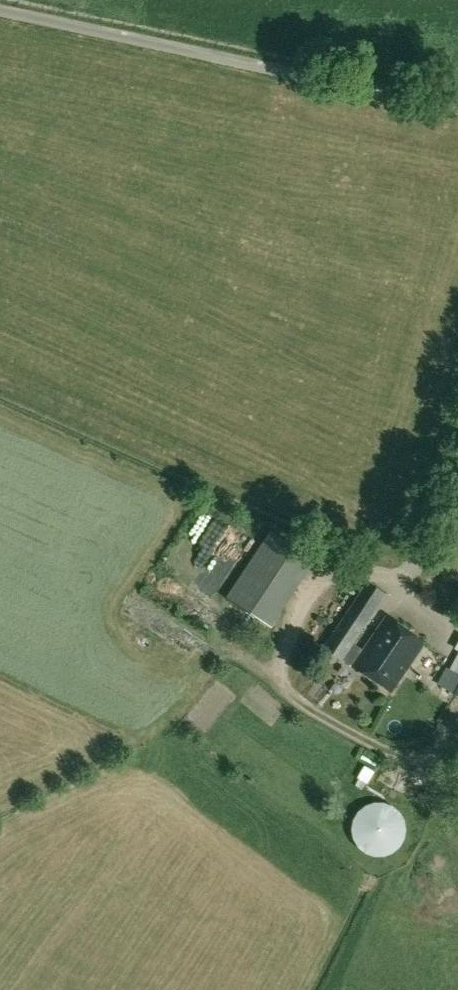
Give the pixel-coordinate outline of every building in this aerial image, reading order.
[(271,628),(315,561),(270,531),(226,598),(271,628)] [(365,582),(322,649),(342,662),(343,661),(351,666),(393,692),(425,643),(384,617),(362,650),(354,644),(386,595),(365,582)] [(439,687),(457,697),(457,656),(439,687)] [(417,784),(418,773),(402,773),(402,784),(417,784)] [(365,792),(342,832),(382,854),(404,815),(365,792)]
